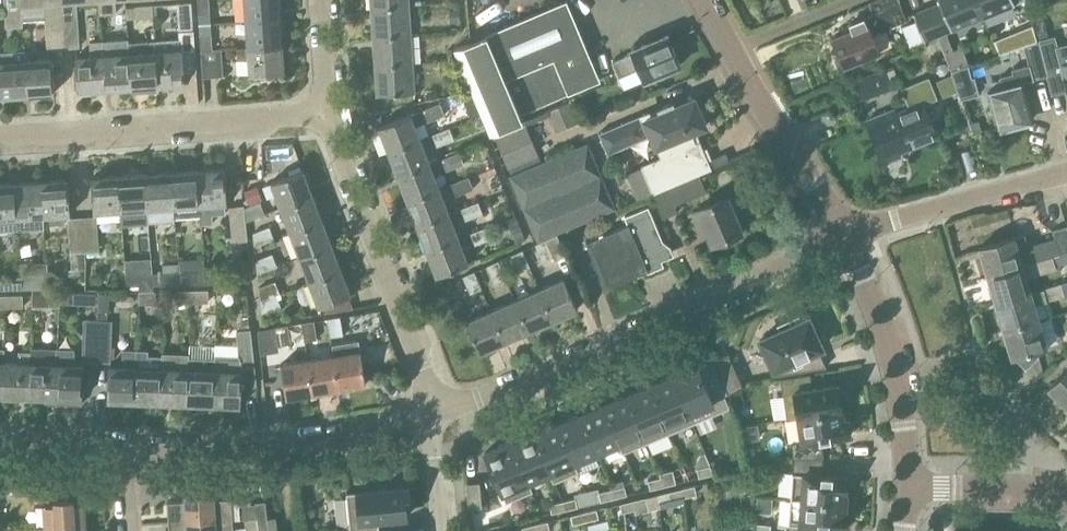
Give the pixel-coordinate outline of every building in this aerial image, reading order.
[(5,10),(20,8),(19,0),(4,0),(5,10)] [(22,8),(34,7),(34,0),(19,0),(20,8),(22,8)] [(198,14),(210,13),(209,0),(197,0),(198,14)] [(279,0),(245,0),(246,21),(280,19),(279,0)] [(371,8),(409,6),(408,0),(371,0),(371,8)] [(543,104),(600,80),(567,0),(486,34),(486,35),(454,49),(490,134),(523,121),(520,114),(543,104)] [(852,30),(833,38),(838,52),(832,54),(837,65),(843,62),(844,65),(879,52),(872,34),(907,20),(899,0),(876,0),(869,3),(874,15),(865,18),(849,24),(852,30)] [(983,17),(976,0),(939,0),(940,2),(927,7),(938,35),(983,17)] [(983,17),(1025,0),(976,0),(983,17)] [(116,2),(101,2),(100,3),(98,3),(100,14),(116,13),(116,2)] [(179,39),(155,41),(158,86),(185,84),(184,73),(197,72),(192,2),(177,3),(179,39)] [(75,4),(61,5),(64,48),(80,47),(77,4),(75,4)] [(47,6),(44,7),(47,49),(64,48),(61,5),(47,6)] [(153,17),(153,5),(136,6),(136,18),(153,17)] [(409,6),(371,8),(373,37),(411,34),(409,6)] [(927,7),(913,13),(924,41),(938,35),(927,7)] [(23,26),(23,18),(22,8),(20,8),(5,10),(6,27),(23,26)] [(459,22),(458,10),(450,11),(450,22),(459,22)] [(246,21),(248,47),(282,45),(280,19),(246,21)] [(901,26),(910,46),(924,41),(916,20),(901,26)] [(1037,24),(1036,24),(1040,38),(1048,36),(1044,22),(1037,24)] [(1032,25),(995,41),(1000,54),(1036,40),(1032,25)] [(411,34),(373,37),(375,66),(413,63),(411,34)] [(212,40),(212,35),(200,36),(201,51),(213,50),(212,40)] [(633,54),(612,62),(618,77),(639,69),(644,81),(681,65),(668,35),(631,51),(633,54)] [(1038,42),(1046,75),(1051,90),(1066,86),(1066,90),(1066,44),(1056,47),(1054,37),(1038,42)] [(105,89),(131,87),(128,42),(128,39),(102,41),(105,89)] [(90,56),(76,57),(78,91),(105,89),(102,41),(89,42),(90,56)] [(155,41),(128,42),(131,87),(142,87),(144,92),(156,91),(157,86),(158,86),(155,41)] [(1038,42),(1024,46),(1029,65),(1030,64),(1034,78),(1046,75),(1038,42)] [(248,47),(237,48),(238,59),(249,59),(250,74),(284,72),(282,45),(248,47)] [(201,51),(201,54),(203,78),(224,76),(222,49),(213,50),(201,51)] [(0,52),(0,80),(1,96),(27,95),(25,61),(26,60),(25,51),(0,52)] [(26,60),(25,61),(27,95),(55,93),(52,59),(26,60)] [(413,63),(375,66),(377,96),(378,95),(415,93),(413,63)] [(1003,87),(989,91),(999,128),(1003,127),(1004,130),(1014,127),(1014,124),(1031,120),(1021,82),(1034,78),(1030,64),(1029,65),(1012,69),(1013,74),(1000,77),(1003,87)] [(968,66),(951,71),(952,74),(954,79),(955,83),(971,78),(968,66)] [(954,79),(952,74),(936,81),(943,97),(958,91),(957,90),(954,79)] [(866,76),(856,80),(863,99),(873,94),(866,76)] [(902,88),(909,106),(896,111),(895,108),(864,120),(880,159),(938,136),(925,104),(925,103),(937,98),(929,78),(902,88)] [(425,94),(426,99),(437,97),(436,92),(432,89),(428,90),(425,94)] [(695,130),(706,126),(695,98),(675,106),(673,102),(657,109),(658,113),(644,119),(642,114),(598,133),(607,154),(651,136),(656,147),(695,130)] [(555,132),(580,122),(571,101),(546,112),(555,132)] [(440,104),(423,110),(427,120),(428,121),(444,115),(440,104)] [(420,139),(411,114),(379,126),(389,151),(420,139)] [(526,124),(524,124),(495,137),(510,172),(541,160),(526,124)] [(454,140),(450,128),(432,134),(437,146),(454,140)] [(700,141),(695,130),(656,147),(660,158),(641,166),(653,194),(699,174),(712,169),(708,160),(711,159),(707,148),(703,149),(700,141)] [(420,139),(389,152),(398,176),(430,164),(420,139)] [(614,208),(586,142),(509,176),(536,241),(614,208)] [(967,170),(976,167),(970,149),(961,152),(967,170)] [(464,164),(459,152),(442,159),(446,171),(464,164)] [(430,164),(398,176),(408,201),(439,189),(430,164)] [(225,169),(198,171),(201,216),(200,216),(200,224),(213,223),(213,214),(225,213),(225,203),(227,203),(225,169)] [(303,170),(271,182),(281,207),(312,195),(303,170)] [(201,216),(198,171),(171,173),(174,218),(200,216),(201,216)] [(171,173),(145,174),(147,208),(148,222),(175,220),(174,218),(171,173)] [(145,174),(119,176),(121,210),(122,224),(148,222),(147,208),(145,174)] [(706,192),(699,174),(653,194),(663,218),(677,212),(674,205),(706,192)] [(121,210),(119,176),(92,178),(94,212),(121,210)] [(473,189),(469,177),(452,184),(456,195),(473,189)] [(68,180),(41,181),(44,215),(47,215),(50,224),(64,223),(67,214),(71,214),(68,180)] [(41,181),(15,183),(18,230),(44,228),(43,216),(44,215),(41,181)] [(0,184),(0,232),(18,230),(15,183),(0,184)] [(247,199),(249,203),(249,205),(262,199),(257,185),(244,191),(247,199)] [(439,189),(408,201),(418,225),(449,213),(439,189)] [(312,195),(281,207),(291,232),(322,220),(312,195)] [(742,233),(734,211),(729,213),(723,199),(692,212),(701,233),(706,231),(712,246),(742,233)] [(260,202),(244,208),(245,221),(265,214),(260,202)] [(483,213),(478,202),(461,208),(466,220),(483,213)] [(247,240),(245,221),(244,208),(244,206),(229,207),(233,241),(247,240)] [(663,240),(648,206),(624,217),(628,224),(586,242),(606,288),(647,271),(647,273),(664,266),(661,259),(670,247),(663,240)] [(449,213),(418,225),(427,250),(458,238),(449,213)] [(96,217),(83,218),(86,252),(99,251),(96,217)] [(87,269),(86,252),(83,218),(70,219),(73,269),(87,269)] [(331,245),(322,220),(291,232),(300,257),(331,245)] [(492,238),(488,226),(470,233),(475,245),(492,238)] [(1053,230),(1059,254),(1066,252),(1066,226),(1053,230)] [(253,233),(255,246),(274,239),(269,227),(253,233)] [(978,248),(987,276),(1023,265),(1033,262),(1024,234),(978,248)] [(566,256),(557,235),(535,245),(543,261),(553,257),(555,261),(566,256)] [(458,238),(427,250),(437,275),(468,263),(458,238)] [(331,245),(300,257),(310,281),(341,269),(331,245)] [(530,267),(523,250),(511,255),(518,272),(530,267)] [(1052,256),(1055,265),(1066,261),(1066,252),(1059,254),(1060,254),(1052,256)] [(277,266),(272,254),(256,260),(257,273),(277,266)] [(987,276),(995,303),(1031,293),(1026,277),(1056,269),(1055,265),(1052,256),(1033,262),(1023,265),(987,276)] [(506,278),(498,261),(487,266),(494,283),(506,278)] [(177,284),(177,273),(179,273),(178,263),(162,264),(163,273),(152,273),(153,285),(154,285),(177,284)] [(341,269),(310,281),(319,307),(351,294),(341,269)] [(482,288),(474,271),(463,276),(470,293),(482,288)] [(195,284),(195,272),(179,273),(177,273),(177,284),(195,284)] [(139,285),(139,289),(153,289),(154,285),(153,285),(152,273),(126,274),(126,286),(139,285)] [(0,277),(0,289),(23,289),(22,276),(0,277)] [(49,276),(32,277),(32,288),(47,288),(49,288),(49,276)] [(564,278),(540,289),(553,320),(578,309),(564,278)] [(280,293),(275,281),(259,287),(262,313),(281,306),(276,294),(280,293)] [(1003,330),(1039,320),(1034,305),(1064,296),(1060,284),(1031,293),(995,303),(1003,330)] [(153,291),(153,289),(139,289),(139,304),(156,303),(155,292),(153,291)] [(540,289),(515,300),(529,330),(553,320),(540,289)] [(191,302),(201,302),(208,302),(208,290),(201,290),(191,291),(191,302)] [(176,303),(191,302),(191,291),(176,291),(176,303)] [(83,293),(82,304),(93,304),(93,293),(83,293)] [(47,294),(43,294),(43,306),(59,306),(59,294),(47,294)] [(23,295),(6,296),(6,307),(23,307),(23,295)] [(515,300),(491,310),(505,341),(529,330),(515,300)] [(491,310),(466,321),(480,352),(505,341),(491,310)] [(810,320),(808,317),(802,320),(799,313),(777,324),(780,330),(761,339),(777,374),(826,367),(818,349),(822,347),(816,335),(821,333),(814,318),(810,320)] [(343,335),(340,317),(328,319),(331,337),(343,335)] [(84,320),(82,360),(96,361),(98,320),(84,320)] [(98,320),(96,361),(110,362),(112,321),(98,320)] [(1047,347),(1039,320),(1003,330),(1012,358),(1015,357),(1026,368),(1025,369),(1026,370),(1039,357),(1037,350),(1047,347)] [(317,339),(314,321),(302,323),(305,341),(317,339)] [(291,343),(288,325),(276,327),(279,345),(291,343)] [(216,356),(215,359),(213,404),(241,406),(241,385),(255,384),(255,385),(256,385),(251,329),(237,330),(239,357),(216,356)] [(275,334),(259,335),(262,358),(277,357),(275,334)] [(332,345),(334,355),(339,388),(366,384),(359,340),(332,345)] [(31,352),(29,397),(55,398),(57,348),(31,347),(30,352),(31,352)] [(55,398),(54,403),(82,404),(82,399),(84,365),(77,365),(74,348),(57,348),(55,398)] [(109,366),(107,400),(134,401),(136,349),(123,349),(122,367),(109,366)] [(136,349),(134,401),(161,402),(163,357),(147,357),(147,350),(136,349)] [(4,362),(2,396),(29,397),(31,352),(30,352),(19,351),(18,363),(5,362),(4,362)] [(728,393),(743,386),(728,354),(714,360),(728,393)] [(334,355),(308,360),(313,393),(339,388),(334,355)] [(163,357),(161,402),(187,403),(189,358),(163,357)] [(189,358),(187,403),(213,404),(215,359),(189,358)] [(313,393),(307,360),(281,364),(286,397),(313,393)] [(670,374),(671,376),(672,375),(692,423),(730,407),(720,384),(708,389),(697,362),(670,374)] [(1048,388),(1066,407),(1066,369),(1048,388)] [(810,374),(781,379),(787,418),(847,408),(844,392),(839,393),(838,384),(812,388),(810,374)] [(671,376),(649,385),(669,433),(692,423),(672,375),(671,376)] [(649,385),(626,395),(646,443),(669,433),(649,385)] [(626,395),(603,405),(619,443),(620,443),(624,452),(646,443),(626,395)] [(588,411),(580,414),(596,453),(619,443),(603,405),(588,411)] [(851,434),(849,418),(844,419),(842,410),(847,409),(847,408),(787,418),(787,419),(798,418),(802,441),(791,442),(794,458),(824,456),(821,439),(831,438),(831,437),(851,434)] [(580,414),(557,424),(577,472),(580,471),(576,461),(596,453),(580,414)] [(746,441),(760,439),(758,423),(743,426),(746,441)] [(557,424),(534,434),(550,472),(551,472),(555,482),(577,472),(557,424)] [(534,434),(513,443),(511,444),(527,482),(529,481),(550,472),(534,434)] [(533,491),(529,481),(527,482),(511,444),(513,443),(512,441),(485,452),(506,502),(533,491)] [(832,475),(822,474),(824,456),(794,458),(791,498),(851,502),(853,486),(847,485),(848,476),(832,475)] [(749,464),(750,484),(781,483),(780,463),(749,464)] [(712,474),(710,465),(697,468),(699,477),(712,474)] [(674,474),(661,477),(663,486),(676,483),(674,474)] [(650,489),(663,486),(661,477),(648,480),(650,489)] [(466,483),(469,508),(482,507),(480,482),(466,483)] [(695,485),(682,488),(684,496),(684,497),(697,494),(695,485)] [(378,519),(407,517),(406,505),(410,505),(408,486),(346,493),(350,530),(380,530),(378,519)] [(625,486),(612,489),(614,498),(627,495),(625,486)] [(682,488),(659,494),(661,502),(684,497),(684,496),(682,488)] [(612,489),(599,492),(601,501),(614,498),(612,489)] [(214,492),(201,493),(185,493),(186,500),(167,501),(168,521),(195,520),(196,522),(201,522),(233,520),(232,498),(214,498),(214,492)] [(46,504),(47,527),(84,524),(83,502),(73,502),(73,497),(55,498),(55,503),(46,504)] [(575,497),(562,501),(563,501),(565,510),(578,506),(575,497)] [(646,497),(633,500),(635,509),(636,513),(649,510),(648,506),(646,497)] [(791,498),(788,530),(818,530),(818,526),(850,528),(851,512),(845,512),(846,503),(851,503),(851,502),(791,498)] [(255,502),(257,518),(267,517),(265,500),(255,502)] [(622,512),(635,509),(633,500),(620,503),(622,512)] [(552,513),(565,510),(563,501),(562,501),(550,504),(552,513)] [(755,504),(754,526),(775,526),(776,504),(755,504)] [(597,509),(584,512),(586,520),(586,521),(599,518),(597,509)] [(573,524),(586,521),(586,520),(584,512),(571,515),(573,524)] [(267,517),(257,518),(259,530),(269,530),(267,517)] [(169,530),(234,530),(233,520),(201,522),(196,522),(195,520),(168,521),(169,530)] [(535,524),(537,530),(544,530),(550,530),(548,521),(535,524)]
